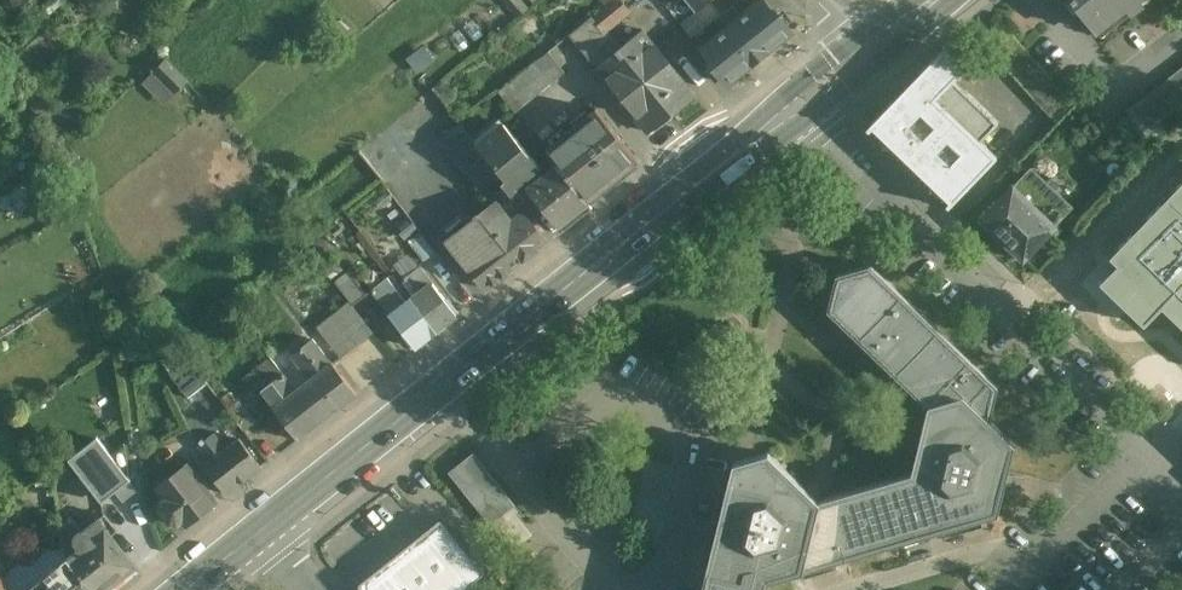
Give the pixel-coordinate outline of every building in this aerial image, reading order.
[(519,0),(499,0),(515,15),(525,5),(519,0)] [(619,0),(612,0),(593,15),(602,26),(605,30),(629,11),(619,0)] [(698,8),(707,1),(709,0),(692,0),(698,8)] [(1104,35),(1148,0),(1076,0),(1104,35)] [(698,8),(680,23),(692,37),(719,16),(707,1),(698,8)] [(790,39),(763,5),(703,53),(730,87),(790,39)] [(593,15),(571,33),(580,44),(602,26),(593,15)] [(602,26),(580,44),(597,66),(620,48),(619,48),(605,30),(602,26)] [(1062,89),(1007,28),(987,45),(1042,106),(1062,89)] [(696,95),(643,29),(619,48),(672,113),(673,113),(696,95)] [(672,113),(620,48),(597,66),(650,131),(672,113)] [(549,50),(500,90),(516,111),(566,71),(549,50)] [(942,50),(871,124),(953,203),(997,157),(981,141),(999,122),(954,79),(965,68),(942,50)] [(187,79),(166,58),(144,81),(154,91),(164,81),(175,91),(187,79)] [(1129,109),(1146,130),(1181,103),(1181,68),(1129,109)] [(1062,89),(1042,106),(1054,119),(1073,101),(1062,89)] [(597,108),(546,149),(557,163),(588,201),(639,161),(597,108)] [(363,148),(388,178),(425,147),(400,117),(363,148)] [(530,130),(522,119),(515,125),(523,135),(530,130)] [(506,146),(488,125),(473,137),(491,159),(506,146)] [(588,201),(557,163),(544,173),(540,168),(524,182),(562,230),(592,207),(588,201)] [(503,182),(492,167),(488,171),(492,176),(481,186),(488,194),(503,182)] [(1029,170),(983,218),(1024,258),(1071,210),(1029,170)] [(521,203),(507,186),(499,193),(502,196),(513,210),(521,203)] [(1181,196),(1177,192),(1176,192),(1171,192),(1164,199),(1153,210),(1153,211),(1146,218),(1146,224),(1159,236),(1151,245),(1150,244),(1145,248),(1141,245),(1108,279),(1112,283),(1111,284),(1119,292),(1103,308),(1104,310),(1101,314),(1126,338),(1130,335),(1132,336),(1150,317),(1149,316),(1155,310),(1181,335),(1181,196)] [(502,196),(449,238),(489,288),(549,241),(526,213),(519,218),(513,210),(502,196)] [(871,266),(835,276),(827,311),(927,408),(911,474),(819,502),(767,452),(733,462),(701,589),(765,589),(767,582),(996,516),(1013,445),(989,421),(996,387),(871,266)] [(420,267),(405,278),(417,293),(432,282),(420,267)] [(350,270),(336,282),(354,304),(368,293),(350,270)] [(407,301),(388,276),(371,289),(391,314),(407,301)] [(456,314),(432,282),(417,293),(412,297),(438,330),(445,324),(444,324),(456,314)] [(438,330),(412,297),(407,301),(391,314),(416,346),(429,336),(429,337),(438,330)] [(350,302),(317,329),(340,357),(373,330),(350,302)] [(357,394),(314,338),(291,356),(310,379),(297,389),(296,390),(320,422),(355,395),(357,394)] [(203,386),(183,362),(169,373),(188,398),(203,386)] [(297,389),(284,372),(262,389),(300,438),(302,437),(320,422),(296,390),(297,389)] [(225,448),(213,433),(199,444),(211,459),(204,464),(227,494),(262,467),(238,437),(225,448)] [(70,459),(103,501),(130,480),(98,437),(70,459)] [(517,505),(473,452),(448,473),(492,525),(517,505)] [(185,463),(158,485),(166,496),(161,501),(160,507),(171,521),(178,521),(183,518),(188,524),(216,502),(185,463)] [(55,489),(31,493),(40,552),(63,548),(55,489)] [(17,495),(0,505),(0,511),(5,518),(24,506),(17,495)] [(75,538),(76,542),(80,547),(69,557),(95,589),(103,589),(135,565),(108,529),(114,524),(105,513),(85,530),(82,530),(80,531),(77,533),(76,535),(75,538)] [(361,585),(365,589),(463,589),(484,573),(441,520),(361,585)] [(30,587),(33,589),(95,589),(69,557),(30,587)] [(499,566),(495,561),(489,566),(493,571),(499,566)] [(0,581),(0,589),(15,589),(7,576),(2,579),(2,580),(0,581)]
